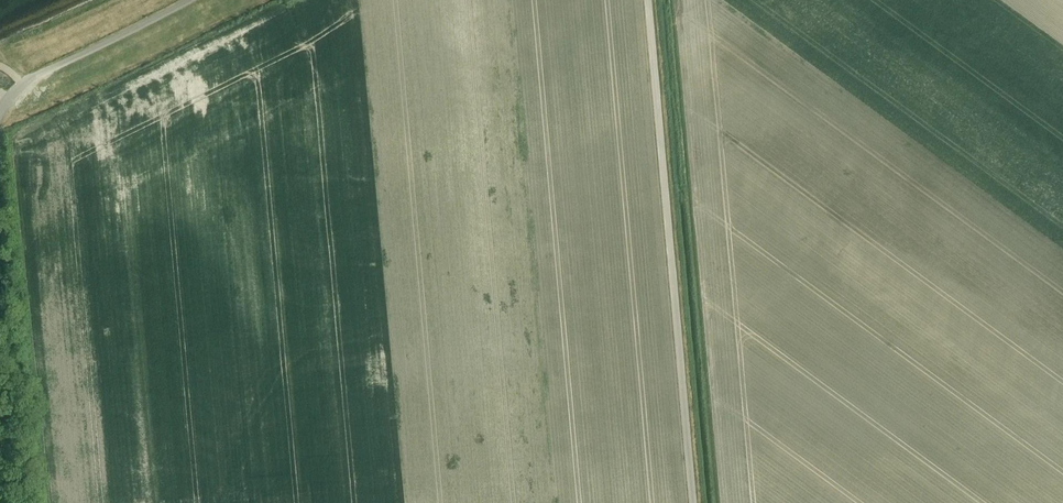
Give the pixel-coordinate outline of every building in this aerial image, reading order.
[(167,33),(173,30),(167,18),(161,20),(167,33)] [(150,33),(144,35),(150,47),(156,45),(150,33)] [(127,58),(137,54),(135,48),(125,52),(127,58)] [(100,72),(109,69),(106,59),(97,62),(100,72)] [(79,87),(84,85),(79,75),(74,77),(79,87)] [(51,96),(59,95),(57,84),(49,86),(51,96)] [(11,109),(22,107),(20,98),(10,101),(11,109)]
